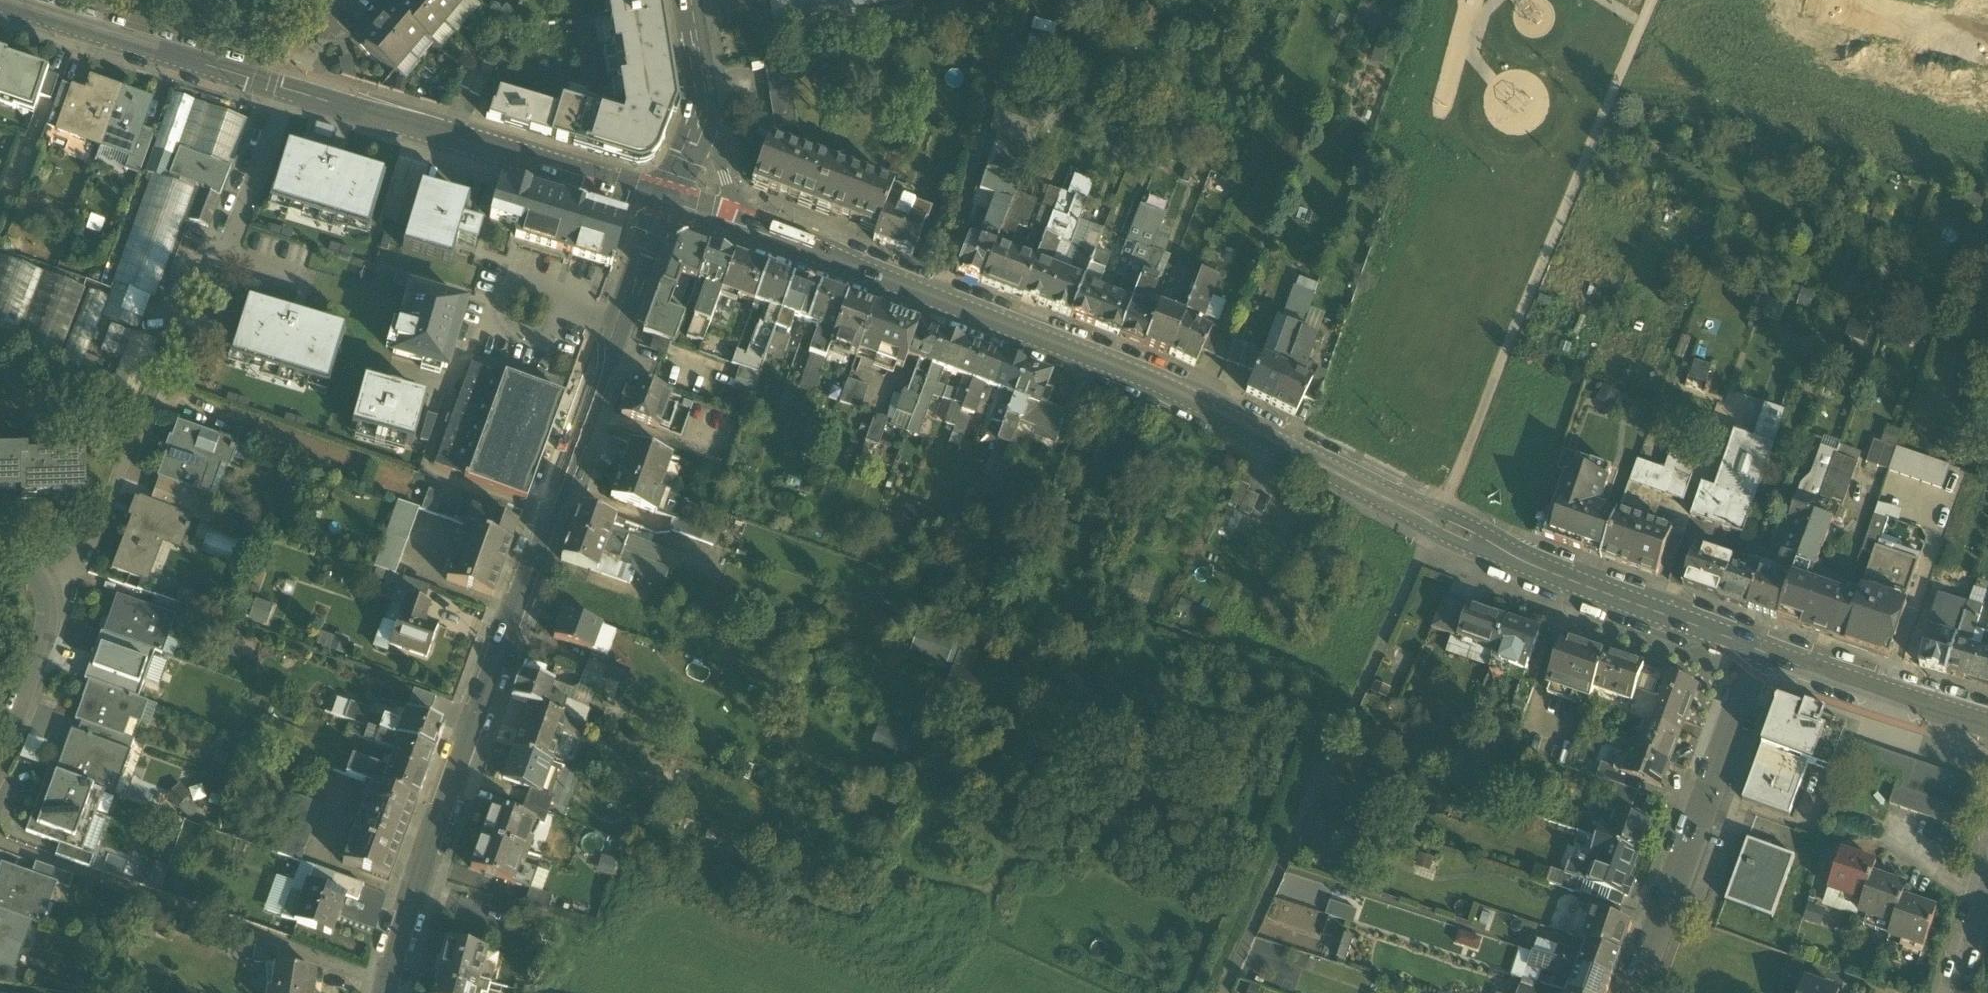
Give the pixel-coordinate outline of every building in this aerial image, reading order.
[(417,0),(409,0),(410,1),(399,14),(425,37),(429,41),(444,23),(417,0)] [(444,23),(460,5),(454,0),(417,0),(444,23)] [(608,13),(611,13),(662,5),(662,0),(606,0),(608,13)] [(776,4),(770,5),(772,23),(903,2),(903,0),(775,0),(776,4)] [(662,5),(611,13),(615,43),(611,44),(617,85),(621,84),(626,113),(625,119),(584,106),(586,99),(588,91),(569,86),(565,100),(563,99),(561,111),(552,140),(640,165),(648,163),(654,160),(660,154),(678,108),(662,5)] [(425,37),(399,14),(395,10),(383,24),(379,20),(375,24),(410,54),(425,37)] [(1104,18),(1088,13),(1086,22),(1102,27),(1104,18)] [(1059,28),(1035,21),(1031,35),(1055,42),(1059,28)] [(410,54),(375,24),(371,28),(376,32),(364,46),(395,72),(410,54)] [(1055,42),(1031,35),(1026,52),(1054,60),(1059,44),(1055,42)] [(49,69),(0,53),(0,105),(34,116),(40,97),(47,74),(49,69)] [(787,57),(763,60),(768,95),(792,91),(787,57)] [(470,91),(469,92),(480,97),(495,66),(484,61),(470,91)] [(480,69),(469,64),(459,86),(470,91),(480,69)] [(57,77),(47,74),(40,97),(49,100),(57,77)] [(85,93),(72,88),(63,114),(57,130),(100,145),(120,89),(90,79),(85,93)] [(60,85),(51,110),(63,114),(72,88),(60,85)] [(152,99),(120,89),(100,145),(130,155),(131,156),(141,128),(152,99)] [(792,91),(768,95),(774,130),(798,126),(792,91)] [(552,140),(561,111),(498,92),(489,121),(552,140)] [(174,93),(145,171),(151,173),(164,178),(194,100),(174,93)] [(141,128),(131,156),(130,155),(125,170),(139,175),(154,132),(141,128)] [(832,160),(769,137),(752,182),(815,205),(832,160)] [(286,145),(271,196),(291,203),(290,207),(348,224),(350,220),(370,226),(386,175),(343,162),(343,165),(327,161),(328,158),(286,145)] [(1028,159),(994,146),(986,169),(1019,182),(1026,163),(1028,159)] [(230,168),(179,148),(168,174),(202,187),(201,189),(219,197),(230,168)] [(1037,154),(1031,152),(1028,159),(1026,163),(1033,165),(1037,154)] [(894,183),(832,160),(815,205),(877,228),(885,207),(894,183)] [(1019,182),(986,169),(979,192),(989,196),(994,198),(1011,204),(1015,194),(1019,182)] [(164,178),(151,173),(111,280),(96,318),(141,335),(194,190),(164,178)] [(626,215),(501,178),(489,218),(518,227),(515,237),(612,266),(626,215)] [(1092,184),(1075,178),(1069,195),(1086,202),(1092,184)] [(1049,187),(1032,231),(1045,235),(1061,192),(1049,187)] [(469,202),(421,188),(402,249),(451,264),(457,242),(475,248),(481,229),(463,224),(469,202)] [(201,189),(189,220),(208,228),(219,197),(201,189)] [(1069,195),(1061,192),(1045,235),(1058,241),(1058,242),(1070,246),(1070,245),(1086,202),(1069,195)] [(1034,201),(1015,194),(1011,204),(1005,220),(1018,225),(1017,227),(1023,229),(1034,201)] [(989,196),(985,207),(990,209),(994,198),(989,196)] [(929,206),(909,198),(903,213),(923,221),(929,206)] [(990,209),(978,241),(995,247),(1005,220),(1011,204),(994,198),(990,209)] [(1164,216),(1140,206),(1126,243),(1135,247),(1135,246),(1151,252),(1158,233),(1164,216)] [(903,213),(885,207),(877,228),(872,241),(912,256),(925,222),(923,221),(903,213)] [(1018,225),(1005,220),(995,247),(1004,251),(1011,245),(1017,227),(1018,225)] [(1031,231),(1023,252),(1024,258),(1035,262),(1045,235),(1032,231),(1031,231)] [(1151,252),(1147,261),(1158,265),(1169,237),(1158,233),(1151,252)] [(1045,235),(1035,262),(1044,266),(1045,266),(1051,260),(1058,242),(1058,241),(1045,235)] [(978,241),(968,237),(955,273),(981,283),(995,247),(978,241)] [(675,243),(659,287),(673,292),(679,276),(696,282),(696,281),(709,247),(684,238),(675,243)] [(1070,246),(1058,242),(1051,260),(1045,266),(1055,270),(1057,263),(1061,265),(1062,264),(1066,266),(1073,247),(1070,245),(1070,246)] [(1135,247),(1126,243),(1114,274),(1123,278),(1135,247)] [(1123,278),(1118,291),(1119,294),(1118,297),(1107,293),(1094,326),(1119,336),(1140,279),(1147,261),(1151,252),(1135,246),(1135,247),(1123,278)] [(734,256),(709,247),(696,281),(711,286),(721,290),(734,256)] [(1004,251),(995,247),(981,283),(1021,298),(1035,262),(1024,258),(1004,251)] [(1080,250),(1073,269),(1073,277),(1083,281),(1093,256),(1093,255),(1080,250)] [(1109,256),(1095,250),(1093,255),(1093,256),(1107,262),(1109,256)] [(1,255),(0,258),(0,339),(76,368),(104,294),(88,287),(1,255)] [(767,269),(734,256),(721,290),(720,292),(754,304),(767,269)] [(1107,262),(1093,256),(1083,281),(1070,317),(1094,326),(1107,293),(1095,289),(1096,285),(1099,284),(1107,262)] [(1158,265),(1147,261),(1140,279),(1156,285),(1157,281),(1153,279),(1158,265)] [(1044,266),(1035,262),(1021,298),(1045,307),(1059,272),(1055,270),(1045,266),(1044,266)] [(767,269),(754,304),(768,309),(780,314),(793,279),(767,269)] [(1063,273),(1059,272),(1045,307),(1070,317),(1083,281),(1073,277),(1063,273)] [(1184,315),(1183,319),(1193,325),(1196,317),(1199,318),(1201,317),(1216,278),(1201,272),(1189,304),(1184,315)] [(820,288),(793,279),(780,314),(792,318),(807,324),(820,288)] [(1140,279),(1119,336),(1144,345),(1157,311),(1147,307),(1156,285),(1140,279)] [(1317,285),(1304,280),(1300,289),(1314,294),(1317,285)] [(711,286),(696,281),(696,282),(689,299),(699,303),(703,292),(707,289),(709,289),(711,286)] [(707,289),(703,292),(699,303),(693,318),(708,323),(720,292),(721,290),(711,286),(709,289),(707,289)] [(684,314),(668,309),(673,292),(659,287),(643,332),(673,343),(684,314)] [(1300,289),(1294,287),(1283,317),(1288,319),(1293,321),(1291,326),(1301,329),(1314,294),(1300,289)] [(846,298),(820,288),(807,324),(818,328),(834,334),(846,298)] [(465,304),(412,289),(393,354),(446,369),(465,304)] [(873,308),(846,298),(834,334),(829,347),(856,357),(857,353),(873,308)] [(246,300),(231,352),(251,358),(250,362),(308,380),(310,375),(330,382),(346,330),(303,317),(303,320),(287,316),(288,313),(246,300)] [(1189,304),(1182,301),(1177,313),(1184,315),(1189,304)] [(1773,301),(1771,317),(1787,319),(1788,303),(1773,301)] [(1177,313),(1159,306),(1157,311),(1144,345),(1169,355),(1183,319),(1184,315),(1177,313)] [(919,325),(873,308),(857,353),(902,369),(907,357),(919,325)] [(765,314),(752,350),(757,352),(765,355),(774,330),(780,314),(768,309),(765,314)] [(792,318),(780,314),(774,330),(787,335),(792,324),(792,318)] [(708,323),(693,318),(686,336),(696,339),(696,338),(702,340),(708,323)] [(1193,325),(1183,319),(1169,355),(1194,367),(1201,351),(1209,332),(1193,325)] [(1277,365),(1262,358),(1245,392),(1270,404),(1290,362),(1301,331),(1301,329),(1291,326),(1293,321),(1288,319),(1275,354),(1281,357),(1277,365)] [(944,334),(919,325),(907,357),(918,361),(932,366),(944,334)] [(1235,338),(1211,327),(1209,332),(1201,351),(1226,363),(1234,340),(1235,338)] [(834,334),(818,328),(809,354),(813,355),(824,359),(829,347),(834,334)] [(774,330),(765,355),(778,360),(787,335),(774,330)] [(1301,331),(1290,362),(1270,404),(1294,417),(1303,398),(1311,381),(1310,381),(1313,375),(1324,381),(1326,375),(1306,365),(1316,338),(1301,331)] [(944,334),(932,366),(942,370),(952,374),(964,342),(944,334)] [(1257,349),(1234,340),(1226,362),(1249,371),(1257,349)] [(985,350),(964,342),(952,374),(963,378),(973,381),(985,350)] [(1006,357),(985,350),(973,381),(984,385),(994,389),(1006,357)] [(824,359),(813,355),(808,369),(819,373),(824,359)] [(1027,365),(1006,357),(994,389),(1006,393),(1015,397),(1027,365)] [(918,361),(903,406),(915,410),(926,382),(932,366),(918,361)] [(505,376),(471,363),(434,465),(465,476),(464,478),(467,480),(467,479),(526,500),(565,395),(505,374),(505,376)] [(1051,374),(1027,365),(1015,397),(1029,402),(1033,403),(1039,406),(1046,387),(1051,374)] [(932,366),(926,382),(931,384),(938,386),(943,372),(942,370),(932,366)] [(759,374),(739,367),(735,378),(755,385),(759,374)] [(1324,381),(1313,375),(1310,381),(1311,381),(1303,398),(1315,404),(1324,381)] [(973,381),(963,378),(961,379),(956,392),(968,396),(973,381)] [(868,387),(848,379),(839,402),(860,410),(868,387)] [(364,381),(351,427),(413,444),(426,399),(413,395),(414,391),(378,381),(377,385),(364,381)] [(671,394),(633,381),(629,393),(625,392),(621,402),(625,403),(621,415),(658,428),(671,394)] [(984,385),(973,381),(968,396),(980,401),(985,388),(984,385)] [(1089,388),(1076,383),(1066,409),(1079,414),(1089,388)] [(938,386),(931,384),(927,394),(942,400),(947,389),(938,386)] [(1067,413),(1047,405),(1052,389),(1046,387),(1039,406),(1037,411),(1031,409),(1033,403),(1029,402),(1025,402),(1023,409),(1026,412),(1023,419),(1019,420),(1059,435),(1067,413)] [(956,392),(947,389),(942,400),(952,403),(956,392)] [(968,396),(956,392),(952,403),(963,408),(968,396)] [(1006,393),(1002,394),(997,407),(1009,412),(1015,397),(1006,393)] [(980,401),(968,396),(963,408),(984,415),(988,404),(980,401)] [(1029,402),(1015,397),(1009,412),(1005,423),(998,442),(1009,446),(1018,420),(1019,420),(1023,419),(1026,412),(1023,409),(1025,402),(1029,402)] [(1767,402),(1760,435),(1782,440),(1789,407),(1767,402)] [(997,407),(988,404),(984,415),(1005,423),(1009,412),(997,407)] [(915,410),(903,406),(900,413),(912,418),(915,410)] [(887,420),(874,415),(864,441),(878,446),(887,420)] [(234,442),(176,421),(157,476),(198,491),(202,492),(214,460),(227,465),(234,442)] [(1774,446),(1735,432),(1730,447),(1758,456),(1770,460),(1774,446)] [(1897,448),(1874,441),(1867,463),(1889,471),(1897,448)] [(1009,446),(998,442),(991,460),(1002,464),(1009,446)] [(667,456),(631,443),(618,475),(656,489),(667,456)] [(1841,454),(1862,459),(1864,451),(1843,446),(1841,454)] [(1758,456),(1730,447),(1715,488),(1743,498),(1758,456)] [(21,490),(21,495),(53,494),(53,497),(86,496),(85,452),(28,454),(27,448),(2,448),(2,450),(0,450),(0,490),(21,490)] [(1951,467),(1897,448),(1889,471),(1943,489),(1951,467)] [(1823,451),(1813,478),(1814,479),(1806,487),(1803,494),(1821,501),(1837,456),(1823,451)] [(1770,460),(1758,456),(1743,498),(1755,502),(1770,460)] [(1837,456),(1821,501),(1842,509),(1858,464),(1837,456)] [(1578,457),(1572,475),(1566,473),(1543,537),(1602,558),(1619,513),(1600,506),(1612,469),(1578,457)] [(1674,473),(1638,460),(1630,483),(1666,495),(1674,473)] [(1693,475),(1675,469),(1674,473),(1666,495),(1684,501),(1693,475)] [(656,489),(618,475),(611,497),(655,513),(663,491),(656,489)] [(198,491),(159,477),(155,488),(194,502),(198,491)] [(1703,484),(1691,516),(1704,521),(1715,488),(1703,484)] [(1743,498),(1715,488),(1704,521),(1744,534),(1755,502),(1743,498)] [(1255,496),(1246,492),(1238,511),(1247,515),(1255,496)] [(1803,494),(1799,493),(1789,519),(1798,522),(1811,527),(1816,514),(1821,501),(1803,494)] [(191,517),(140,498),(139,500),(135,498),(129,516),(132,517),(113,568),(147,581),(162,542),(179,548),(191,517)] [(1842,509),(1821,501),(1816,514),(1834,521),(1834,522),(1837,523),(1838,520),(1843,521),(1846,512),(1842,510),(1842,509)] [(399,502),(375,567),(396,575),(421,510),(406,504),(399,502)] [(465,525),(471,508),(461,504),(455,522),(465,525)] [(615,520),(579,507),(570,533),(606,546),(609,535),(615,520)] [(518,523),(489,513),(489,514),(471,508),(465,525),(467,526),(511,542),(518,523)] [(1674,532),(1619,513),(1602,558),(1658,577),(1674,532)] [(1807,540),(1793,577),(1810,583),(1822,551),(1823,551),(1834,522),(1834,521),(1816,514),(1811,527),(1807,540)] [(1875,516),(1862,551),(1873,555),(1876,547),(1879,548),(1888,521),(1875,516)] [(703,529),(674,519),(670,531),(699,541),(703,529)] [(1811,527),(1798,522),(1795,530),(1795,529),(1793,535),(1807,540),(1811,527)] [(511,542),(467,526),(447,581),(492,597),(511,542)] [(716,534),(703,529),(699,541),(712,546),(716,534)] [(606,546),(570,533),(560,559),(597,572),(602,556),(606,546)] [(627,539),(616,535),(616,536),(609,535),(606,546),(622,552),(627,539)] [(1807,540),(1793,535),(1779,572),(1784,574),(1782,579),(1791,582),(1793,577),(1807,540)] [(638,543),(627,539),(622,552),(633,556),(638,543)] [(638,543),(633,556),(668,569),(678,573),(683,560),(638,543)] [(622,552),(606,546),(602,556),(608,561),(618,564),(622,552)] [(1734,560),(1696,547),(1682,585),(1721,599),(1733,565),(1734,560)] [(1879,548),(1876,547),(1873,555),(1866,577),(1909,592),(1919,562),(1879,548)] [(633,556),(622,552),(618,564),(629,568),(633,556)] [(668,569),(633,556),(629,568),(628,574),(637,578),(637,582),(661,591),(668,569)] [(1760,574),(1733,565),(1721,599),(1747,608),(1760,574)] [(1782,579),(1760,571),(1760,574),(1747,608),(1778,619),(1791,582),(1782,579)] [(1810,583),(1793,577),(1791,582),(1778,619),(1833,638),(1847,595),(1846,595),(1846,596),(1837,593),(1839,589),(1832,587),(1831,590),(1810,583)] [(1909,592),(1866,577),(1859,596),(1873,595),(1904,605),(1909,592)] [(430,587),(405,578),(400,592),(408,596),(408,595),(425,601),(430,587)] [(1873,595),(1859,596),(1848,592),(1847,595),(1833,638),(1875,652),(1887,656),(1904,605),(1873,595)] [(425,601),(408,595),(408,596),(404,607),(426,615),(430,603),(425,601)] [(150,608),(175,617),(180,605),(155,596),(150,608)] [(150,608),(118,597),(104,634),(155,652),(162,655),(175,617),(150,608)] [(257,598),(253,618),(271,622),(275,602),(257,598)] [(1470,608),(1445,600),(1432,630),(1457,639),(1470,608)] [(1983,607),(1969,602),(1965,614),(1965,616),(1979,620),(1983,607)] [(426,615),(404,607),(389,645),(426,658),(438,626),(424,621),(426,615)] [(1507,620),(1470,608),(1457,639),(1495,652),(1507,620)] [(1965,614),(1955,611),(1948,636),(1957,638),(1965,616),(1965,614)] [(601,626),(562,612),(552,639),(591,653),(601,626)] [(1979,620),(1965,616),(1957,638),(1957,641),(1968,645),(1970,640),(1973,640),(1975,633),(1979,620)] [(1545,622),(1533,618),(1529,628),(1540,632),(1539,633),(1541,634),(1545,622)] [(1529,628),(1507,620),(1495,652),(1490,669),(1508,675),(1511,666),(1526,671),(1539,633),(1540,632),(1529,628)] [(919,626),(910,651),(951,666),(961,642),(919,626)] [(1948,636),(1931,630),(1920,665),(1946,673),(1957,641),(1957,638),(1948,636)] [(85,680),(89,682),(138,699),(155,652),(104,634),(101,633),(85,680)] [(1986,636),(1975,633),(1973,640),(1970,640),(1968,645),(1982,649),(1986,636)] [(1607,655),(1565,640),(1547,693),(1588,707),(1594,690),(1607,655)] [(1968,645),(1957,641),(1946,673),(1972,681),(1982,649),(1968,645)] [(1982,649),(1972,681),(1987,686),(1987,651),(1982,649)] [(1645,668),(1607,655),(1594,690),(1632,703),(1636,691),(1645,668)] [(609,669),(588,661),(584,671),(606,678),(609,669)] [(1663,674),(1645,668),(1636,691),(1655,698),(1663,674)] [(982,681),(951,670),(944,691),(957,695),(975,701),(982,681)] [(553,683),(519,671),(510,697),(529,703),(544,709),(548,698),(553,683)] [(1698,686),(1663,674),(1655,698),(1666,701),(1657,726),(1680,734),(1698,686)] [(138,699),(89,682),(75,719),(81,722),(120,736),(128,717),(146,724),(153,705),(138,699)] [(957,695),(944,691),(934,719),(946,724),(957,695)] [(571,704),(554,697),(553,700),(548,698),(544,709),(566,717),(570,708),(571,704)] [(544,709),(529,703),(513,748),(550,762),(566,717),(544,709)] [(1803,717),(1778,708),(1770,732),(1768,732),(1744,800),(1789,816),(1809,762),(1832,770),(1835,761),(1844,737),(1848,729),(1824,720),(1826,714),(1806,707),(1803,717)] [(373,714),(359,710),(354,723),(362,726),(368,728),(373,714)] [(444,726),(406,712),(402,722),(396,738),(399,739),(435,752),(444,726)] [(396,723),(373,714),(368,728),(396,738),(402,722),(396,723)] [(120,736),(81,722),(77,733),(71,731),(56,773),(104,790),(114,794),(133,740),(120,736)] [(1657,726),(1646,722),(1636,748),(1671,761),(1680,734),(1657,726)] [(368,728),(362,726),(357,738),(363,740),(368,728)] [(885,727),(879,743),(895,748),(900,732),(885,727)] [(396,738),(368,728),(363,740),(395,751),(399,739),(396,738)] [(42,763),(50,740),(29,733),(22,756),(42,763)] [(1855,741),(1844,737),(1835,761),(1848,765),(1855,741)] [(435,752),(399,739),(395,751),(391,762),(426,775),(435,752)] [(1865,745),(1855,741),(1848,765),(1858,768),(1865,745)] [(1876,748),(1865,745),(1858,768),(1868,772),(1876,748)] [(1636,748),(1633,747),(1628,760),(1620,757),(1615,771),(1615,772),(1642,782),(1661,789),(1671,761),(1636,748)] [(550,762),(513,748),(503,778),(540,792),(550,762)] [(1886,752),(1876,748),(1868,772),(1878,775),(1886,752)] [(1896,755),(1886,752),(1878,775),(1888,779),(1896,755)] [(338,758),(334,771),(346,775),(352,758),(340,754),(338,758)] [(1907,759),(1896,755),(1888,779),(1897,782),(1898,780),(1899,781),(1907,759)] [(331,756),(326,768),(334,771),(338,758),(331,756)] [(382,770),(352,758),(346,775),(371,785),(382,788),(385,778),(381,777),(383,772),(382,770)] [(1916,762),(1907,759),(1899,781),(1909,784),(1916,762)] [(426,775),(391,762),(385,778),(382,788),(416,801),(426,775)] [(1916,762),(1909,784),(1919,788),(1927,766),(1916,762)] [(1642,782),(1615,772),(1615,771),(1602,766),(1597,778),(1615,785),(1638,793),(1642,782)] [(1937,769),(1927,766),(1919,788),(1929,791),(1937,769)] [(1937,769),(1929,791),(1939,795),(1947,773),(1937,769)] [(81,853),(104,790),(56,773),(49,770),(26,833),(60,845),(81,853)] [(1956,776),(1947,773),(1939,795),(1949,798),(1956,776)] [(1967,780),(1956,776),(1949,798),(1959,802),(1967,780)] [(1897,782),(1890,805),(1901,808),(1909,784),(1899,781),(1898,780),(1897,782)] [(1909,784),(1901,808),(1910,811),(1919,788),(1909,784)] [(382,788),(371,785),(360,819),(404,835),(416,801),(382,788)] [(1638,793),(1615,785),(1611,798),(1634,806),(1638,793)] [(1919,788),(1910,811),(1921,815),(1929,791),(1919,788)] [(1929,791),(1921,815),(1930,818),(1939,795),(1929,791)] [(1939,795),(1930,818),(1941,822),(1949,798),(1939,795)] [(321,805),(299,797),(278,853),(301,862),(321,805)] [(1634,806),(1611,798),(1606,811),(1617,815),(1617,813),(1641,821),(1643,815),(1632,811),(1634,806)] [(1959,802),(1949,798),(1941,822),(1951,825),(1959,802)] [(1970,805),(1959,802),(1951,825),(1962,829),(1970,806),(1970,805)] [(548,812),(524,804),(520,815),(534,820),(534,821),(543,824),(548,812)] [(520,815),(493,805),(482,836),(527,852),(532,840),(527,838),(534,821),(534,820),(520,815)] [(1641,821),(1617,813),(1617,815),(1613,826),(1603,822),(1597,838),(1636,852),(1647,823),(1641,821)] [(404,835),(360,819),(343,865),(388,880),(404,835)] [(527,852),(482,836),(471,867),(512,882),(518,864),(522,865),(527,852)] [(1636,852),(1597,838),(1592,853),(1596,855),(1592,866),(1586,883),(1624,896),(1628,898),(1634,883),(1626,880),(1636,852)] [(1795,856),(1749,839),(1728,901),(1774,918),(1795,856)] [(81,853),(60,845),(56,856),(90,868),(94,857),(81,853)] [(1876,864),(1842,851),(1829,889),(1844,895),(1841,900),(1861,908),(1872,876),(1876,864)] [(604,856),(601,870),(615,873),(619,860),(604,856)] [(1562,887),(1582,895),(1620,908),(1624,896),(1586,883),(1592,866),(1572,859),(1562,887)] [(74,877),(37,863),(33,874),(54,881),(53,883),(70,889),(74,877)] [(5,865),(0,879),(0,910),(29,920),(36,901),(46,904),(53,883),(54,881),(33,874),(5,865)] [(337,892),(343,877),(315,867),(308,881),(337,892)] [(1906,887),(1872,876),(1861,908),(1859,913),(1874,918),(1872,923),(1891,930),(1903,898),(1906,887)] [(364,885),(343,877),(337,892),(345,894),(344,896),(358,901),(364,885)] [(337,892),(308,881),(303,895),(294,921),(330,934),(344,896),(345,894),(337,892)] [(291,891),(282,917),(294,921),(303,895),(291,891)] [(1620,908),(1582,895),(1578,907),(1580,908),(1596,913),(1596,912),(1615,918),(1620,908)] [(1938,911),(1903,898),(1891,930),(1890,935),(1904,941),(1902,946),(1924,954),(1938,911)] [(1334,899),(1329,913),(1356,922),(1361,908),(1334,899)] [(1596,913),(1580,908),(1569,937),(1583,942),(1590,921),(1593,922),(1596,913)] [(2,968),(3,965),(10,945),(19,949),(30,921),(29,920),(0,910),(0,968),(2,968)] [(1615,918),(1596,912),(1596,913),(1593,922),(1590,921),(1583,942),(1589,944),(1621,954),(1632,924),(1615,918)] [(1567,926),(1554,921),(1550,931),(1563,935),(1567,926)] [(1484,939),(1458,930),(1454,942),(1480,951),(1484,939)] [(1258,936),(1253,952),(1277,960),(1272,976),(1297,985),(1308,953),(1258,936)] [(485,949),(447,938),(437,971),(477,981),(483,982),(489,984),(494,967),(481,964),(485,949)] [(281,948),(257,940),(254,961),(276,965),(277,963),(278,963),(281,948)] [(1621,954),(1589,944),(1584,958),(1580,968),(1612,978),(1621,954)] [(1573,953),(1559,948),(1554,960),(1578,967),(1580,968),(1584,958),(1573,953)] [(1552,959),(1534,953),(1530,966),(1547,971),(1552,959)] [(1554,960),(1552,959),(1547,971),(1574,980),(1578,967),(1554,960)] [(277,963),(276,965),(273,988),(269,987),(268,992),(311,992),(315,969),(278,963),(277,963)] [(3,965),(2,968),(0,968),(0,983),(25,987),(27,974),(3,965)] [(1578,967),(1574,980),(1569,992),(1572,992),(1607,992),(1612,978),(1580,968),(1578,967)] [(437,971),(432,992),(474,992),(477,981),(437,971)] [(474,992),(481,992),(483,982),(477,981),(474,992)] [(1243,992),(1266,992),(1267,986),(1246,981),(1243,992)] [(1806,981),(1801,992),(1839,992),(1806,981)] [(481,992),(487,992),(489,984),(483,982),(481,992)]
